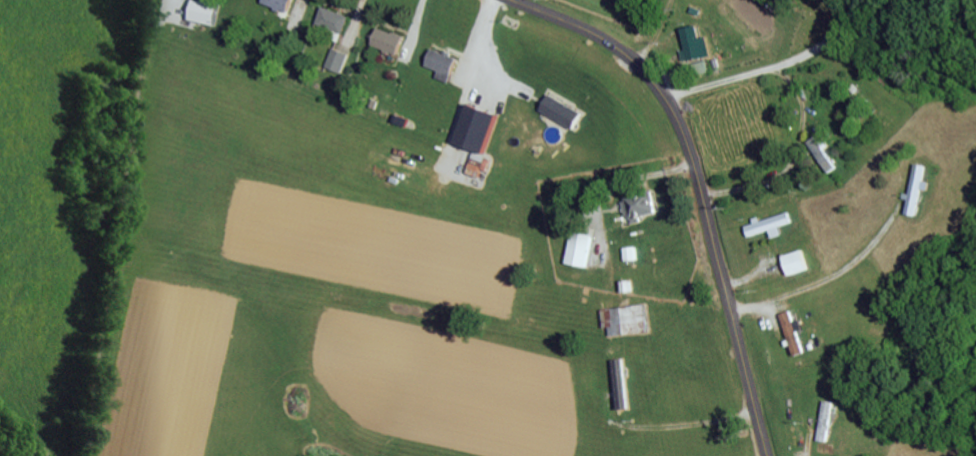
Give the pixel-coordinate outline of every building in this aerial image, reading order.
[(215,4),(203,0),(189,0),(184,17),(210,24),(215,4)] [(286,11),(289,0),(260,0),(259,4),(286,11)] [(337,40),(346,15),(320,5),(313,22),(332,29),(329,37),(337,40)] [(679,27),(684,49),(679,50),(681,61),(709,55),(705,35),(699,37),(696,23),(679,27)] [(368,43),(394,53),(401,35),(374,25),(368,43)] [(339,72),(346,53),(330,46),(323,65),(339,72)] [(435,68),(433,77),(447,81),(454,54),(428,48),(423,66),(435,68)] [(692,62),(693,73),(706,72),(705,60),(692,62)] [(450,141),(482,152),(496,114),(464,102),(450,141)] [(836,165),(814,134),(804,141),(826,171),(836,165)] [(655,214),(652,190),(620,194),(623,218),(655,214)] [(790,221),(786,209),(751,221),(751,222),(743,225),(746,236),(767,229),(770,237),(780,234),(777,225),(790,221)] [(583,267),(591,235),(570,229),(562,261),(583,267)] [(780,254),(784,273),(804,269),(800,250),(780,254)] [(598,308),(600,328),(605,327),(606,334),(645,331),(642,304),(598,308)] [(795,330),(798,329),(794,315),(789,317),(787,309),(777,312),(790,354),(802,351),(795,330)] [(816,440),(826,441),(830,400),(820,399),(816,440)]
